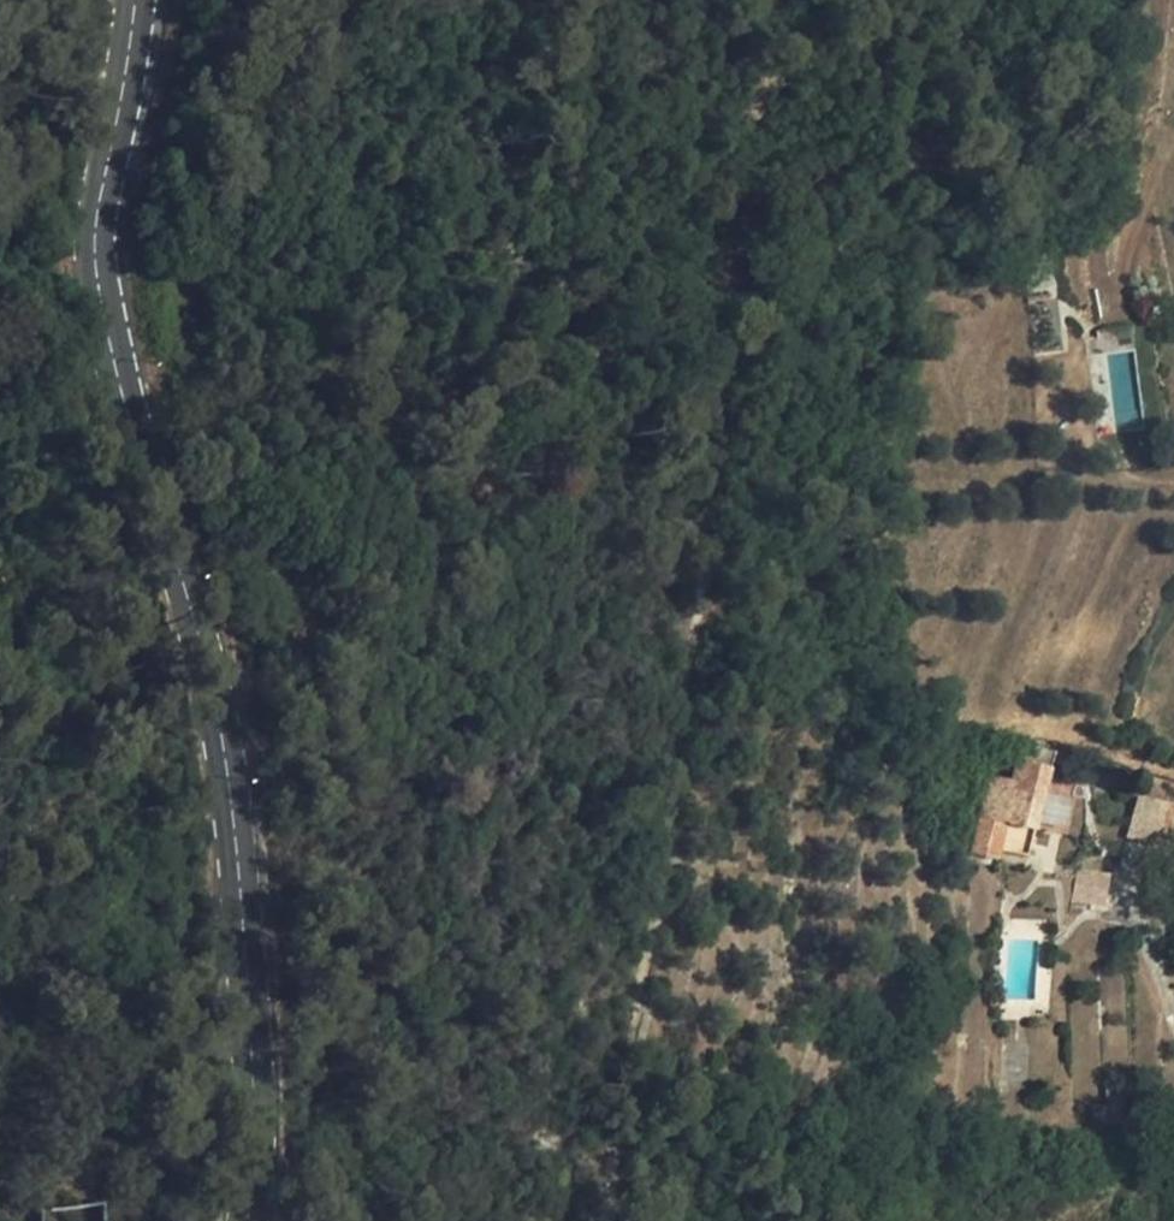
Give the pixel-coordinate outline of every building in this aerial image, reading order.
[(1050,769),(1019,761),(1013,782),(989,776),(979,817),(973,841),(997,847),(1004,823),(1034,831),(1050,769)] [(1138,795),(1127,838),(1168,849),(1173,826),(1173,804),(1138,795)] [(1111,874),(1077,869),(1072,903),(1106,907),(1111,874)] [(42,1220),(100,1220),(101,1198),(42,1208),(42,1220)]
